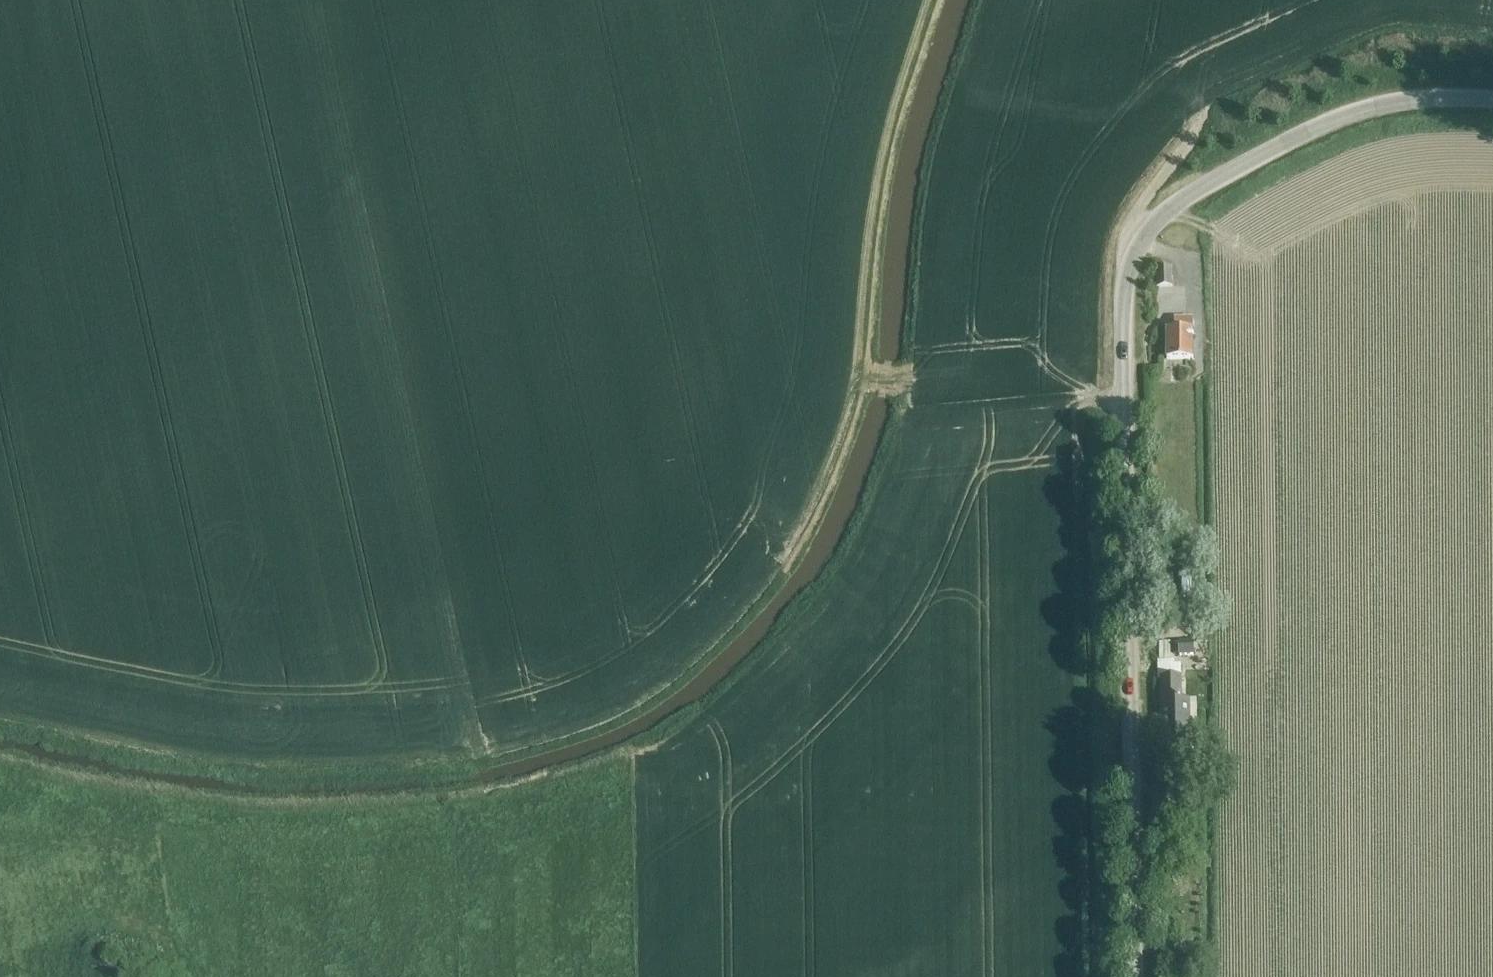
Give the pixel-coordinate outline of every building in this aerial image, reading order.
[(1155,288),(1171,287),(1171,267),(1155,267),(1155,288)] [(1191,360),(1191,321),(1174,321),(1174,331),(1166,331),(1165,359),(1191,360)] [(1159,642),(1159,660),(1179,659),(1179,656),(1194,655),(1193,642),(1185,642),(1184,630),(1164,630),(1164,642),(1159,642)] [(1163,680),(1164,764),(1194,763),(1193,704),(1185,704),(1185,680),(1181,680),(1180,660),(1157,661),(1158,680),(1163,680)]
